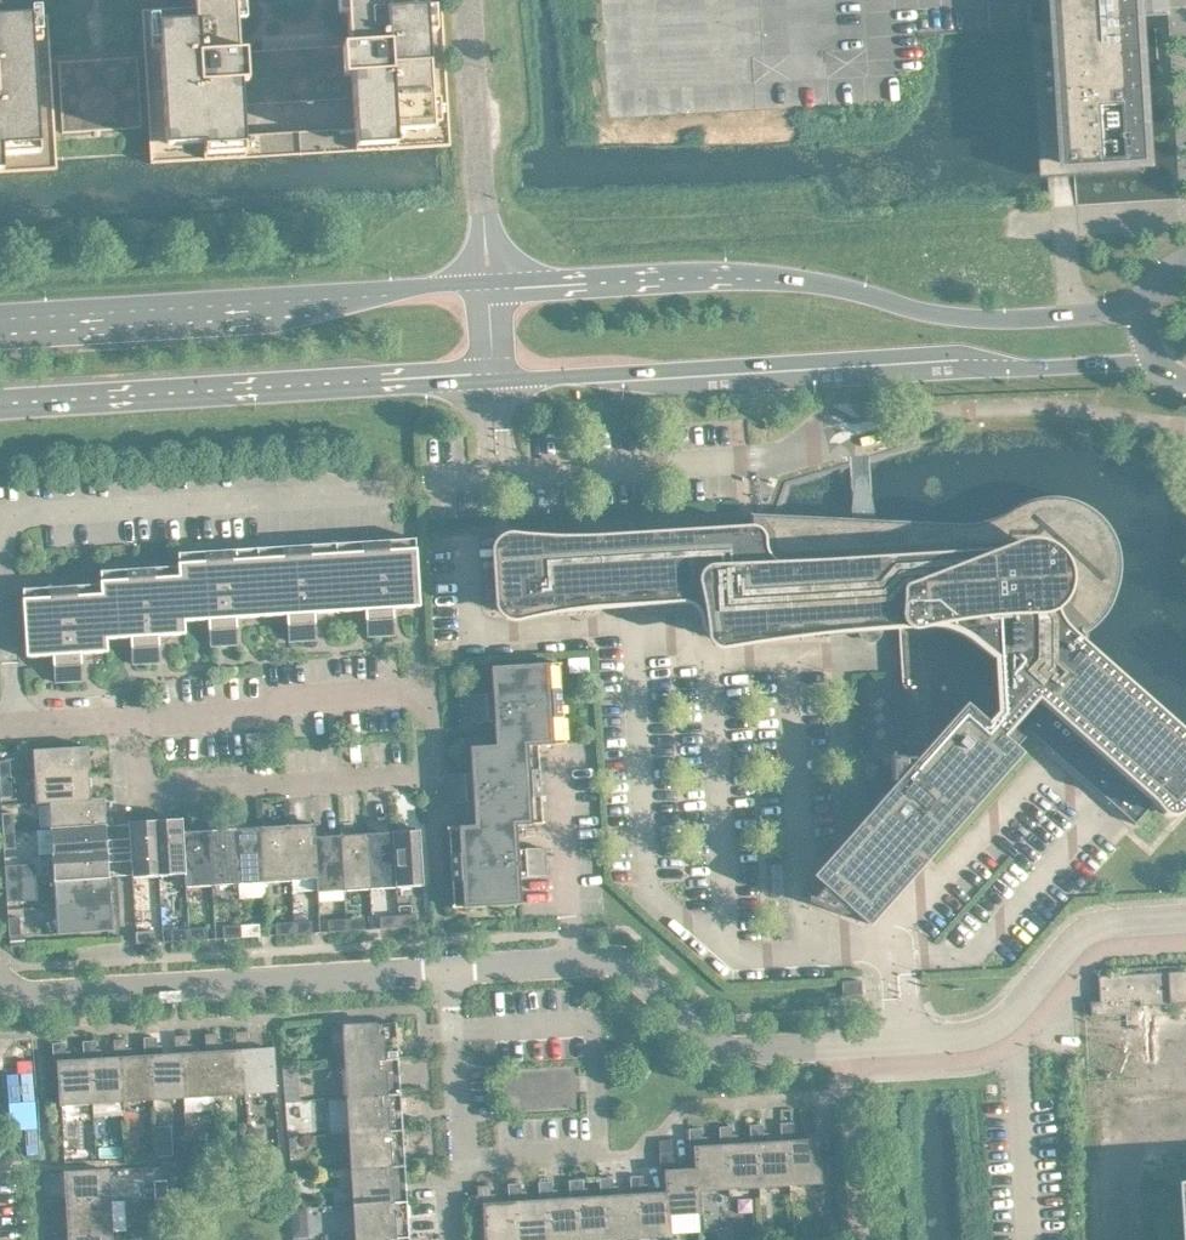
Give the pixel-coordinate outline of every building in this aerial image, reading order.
[(207,157),(248,154),(244,80),(251,79),(251,72),(264,71),(262,48),(242,49),(240,17),(249,16),(248,0),(198,0),(198,4),(192,4),(192,5),(193,5),(193,9),(198,8),(199,19),(161,21),(161,14),(152,14),(154,46),(163,46),(169,144),(206,141),(207,157)] [(400,146),(399,130),(437,128),(436,119),(445,119),(443,94),(435,95),(431,30),(440,29),(438,5),(392,7),(391,0),(341,0),(342,11),(350,10),(352,42),(333,44),(334,67),(347,66),(348,73),(354,73),(359,147),(382,146),(382,147),(400,146)] [(1041,23),(1041,25),(1050,173),(1051,173),(1077,171),(1078,171),(1147,167),(1138,17),(1138,16),(1132,17),(1131,1),(1131,0),(1065,0),(1067,21),(1042,22),(1041,23)] [(7,169),(6,154),(44,151),(37,38),(45,37),(43,6),(35,6),(35,13),(0,15),(0,169),(7,169)] [(66,130),(144,126),(140,55),(61,60),(66,130)] [(559,534),(542,533),(516,531),(515,530),(512,531),(510,531),(508,532),(506,532),(504,534),(501,535),(500,537),(498,539),(497,541),(496,543),(495,545),(495,546),(495,547),(498,603),(498,605),(499,607),(500,609),(503,612),(505,614),(507,616),(510,617),(512,618),(516,619),(518,619),(542,613),(558,610),(575,608),(593,606),(683,600),(686,600),(689,601),(692,602),(696,604),(698,606),(700,608),(701,610),(702,612),(705,622),(711,637),(711,639),(712,640),(714,643),(715,644),(717,645),(719,646),(721,646),(723,647),(724,647),(774,639),(812,634),(830,632),(830,633),(864,628),(865,630),(865,631),(866,632),(867,633),(868,634),(871,636),(872,636),(874,636),(876,636),(878,635),(879,634),(880,634),(881,632),(882,631),(882,630),(883,629),(883,627),(901,625),(904,676),(897,676),(901,747),(908,746),(909,756),(895,757),(895,754),(893,755),(895,783),(897,785),(896,786),(899,788),(832,862),(830,860),(818,874),(827,882),(814,896),(813,898),(844,911),(845,909),(844,909),(850,902),(870,920),(882,907),(880,904),(1014,754),(1016,756),(1020,751),(1016,748),(1033,729),(1138,821),(1157,800),(1164,809),(1165,811),(1168,812),(1171,813),(1173,813),(1175,813),(1179,812),(1182,811),(1184,809),(1185,807),(1185,730),(1079,635),(1087,632),(1096,626),(1102,619),(1109,612),(1114,603),(1118,593),(1120,587),(1123,576),(1124,565),(1123,555),(1122,547),(1120,539),(1117,533),(1112,523),(1105,514),(1099,510),(1090,503),(1081,499),(1071,496),(1062,494),(1056,494),(1043,495),(1032,498),(1026,500),(1014,505),(1009,509),(1001,513),(995,516),(986,519),(977,521),(970,522),(962,522),(875,517),(875,515),(875,514),(874,512),(873,511),(870,509),(868,508),(866,508),(863,509),(862,509),(860,511),(859,511),(858,513),(857,515),(857,517),(786,514),(752,511),(753,524),(659,530),(589,534),(559,534)] [(419,535),(339,540),(343,608),(368,607),(370,633),(398,631),(396,605),(423,603),(419,535)] [(339,540),(260,545),(264,613),(289,611),(291,638),(319,636),(318,610),(343,608),(339,540)] [(180,550),(181,563),(182,563),(186,618),(187,618),(211,616),(213,642),(241,641),(239,614),(264,613),(260,545),(180,550)] [(102,568),(103,581),(105,580),(108,636),(109,635),(133,634),(135,660),(163,659),(161,632),(188,631),(187,618),(186,618),(182,563),(181,563),(102,568)] [(105,580),(103,581),(25,586),(29,654),(56,652),(57,678),(85,677),(84,650),(110,649),(109,635),(108,636),(105,580)] [(497,718),(498,742),(498,743),(540,741),(540,742),(567,741),(562,659),(494,663),(495,690),(469,692),(471,720),(497,718)] [(475,798),(477,822),(477,823),(519,821),(519,822),(545,821),(540,742),(540,741),(498,743),(498,742),(472,744),(474,770),(448,772),(449,800),(475,798)] [(36,746),(37,773),(92,770),(91,743),(36,746)] [(1,757),(2,775),(14,775),(13,757),(1,757)] [(39,800),(52,800),(52,799),(94,796),(94,795),(92,770),(37,773),(39,800)] [(14,775),(2,775),(3,794),(15,793),(14,775)] [(52,800),(54,825),(109,822),(107,794),(94,795),(94,796),(52,799),(52,800)] [(4,810),(5,828),(17,827),(16,809),(4,810)] [(162,872),(187,871),(188,870),(185,829),(186,829),(185,816),(158,817),(162,872)] [(135,874),(162,872),(158,817),(131,819),(135,874)] [(293,877),(318,876),(319,875),(317,834),(318,834),(317,820),(290,822),(293,877)] [(477,823),(477,822),(451,824),(456,905),(524,901),(522,874),(548,873),(547,845),(520,846),(519,822),(519,821),(477,823)] [(54,825),(55,851),(110,848),(109,822),(54,825)] [(267,879),(293,877),(290,822),(263,824),(267,879)] [(241,880),(267,879),(263,824),(237,825),(241,880)] [(215,882),(241,880),(237,825),(211,827),(215,882)] [(17,827),(5,828),(6,846),(18,845),(17,827)] [(188,884),(215,882),(211,827),(186,829),(185,829),(188,870),(187,871),(188,884)] [(422,827),(395,829),(399,884),(426,882),(422,827)] [(395,829),(369,830),(372,885),(399,884),(395,829)] [(369,830),(343,832),(346,887),(372,885),(369,830)] [(319,875),(318,876),(319,889),(346,887),(343,832),(318,834),(317,834),(319,875)] [(55,851),(57,877),(112,874),(110,848),(55,851)] [(7,862),(9,880),(20,879),(19,861),(7,862)] [(57,877),(59,903),(114,900),(112,874),(57,877)] [(20,879),(9,880),(10,898),(21,897),(20,879)] [(114,900),(59,903),(60,930),(115,927),(114,900)] [(419,911),(401,912),(401,924),(419,923),(419,911)] [(401,924),(401,912),(382,913),(383,925),(401,924)] [(11,914),(12,932),(24,932),(22,913),(11,914)] [(366,914),(348,915),(349,927),(367,926),(366,914)] [(349,927),(348,915),(330,916),(331,928),(349,927)] [(330,916),(321,917),(322,929),(331,928),(330,916)] [(314,917),(296,919),(297,930),(315,929),(314,917)] [(297,930),(296,919),(278,920),(278,931),(297,930)] [(262,921),(244,922),(244,934),(263,932),(262,921)] [(244,934),(244,922),(225,923),(226,935),(244,934)] [(209,924),(191,925),(192,937),(210,936),(209,924)] [(192,937),(191,925),(173,926),(174,938),(192,937)] [(138,928),(139,940),(157,939),(156,927),(138,928)] [(24,932),(12,932),(13,943),(28,942),(27,931),(24,932)] [(1100,973),(1101,986),(1102,999),(1093,999),(1094,1013),(1133,1011),(1132,998),(1141,997),(1141,1003),(1185,1000),(1185,968),(1100,973)] [(844,978),(845,992),(865,991),(864,977),(844,978)] [(346,1022),(348,1058),(401,1055),(399,1019),(346,1022)] [(238,1029),(239,1047),(244,1047),(247,1090),(278,1088),(276,1045),(252,1046),(251,1028),(238,1029)] [(207,1031),(209,1049),(214,1049),(216,1092),(247,1090),(244,1047),(239,1047),(221,1048),(220,1030),(207,1031)] [(177,1032),(178,1051),(183,1051),(186,1094),(216,1092),(214,1049),(209,1049),(191,1050),(190,1032),(177,1032)] [(146,1034),(148,1053),(153,1053),(155,1096),(186,1094),(183,1051),(178,1051),(160,1052),(159,1034),(146,1034)] [(116,1036),(117,1055),(122,1054),(125,1098),(155,1096),(153,1053),(148,1053),(130,1054),(129,1035),(116,1036)] [(85,1038),(87,1057),(92,1056),(94,1100),(125,1098),(122,1054),(117,1055),(99,1056),(98,1037),(85,1038)] [(92,1056),(87,1057),(69,1058),(68,1039),(55,1040),(56,1059),(60,1059),(63,1101),(94,1100),(92,1056)] [(348,1058),(350,1094),(403,1091),(401,1055),(348,1058)] [(301,1080),(287,1081),(288,1097),(302,1097),(301,1080)] [(350,1094),(352,1130),(406,1127),(403,1091),(350,1094)] [(783,1120),(784,1139),(789,1138),(792,1182),(823,1180),(821,1136),(797,1138),(795,1119),(783,1120)] [(752,1122),(754,1141),(759,1140),(761,1184),(792,1182),(789,1138),(784,1139),(766,1140),(765,1121),(752,1122)] [(722,1124),(723,1142),(728,1142),(731,1185),(761,1184),(759,1140),(754,1141),(735,1142),(734,1123),(722,1124)] [(697,1144),(698,1166),(699,1166),(700,1187),(701,1187),(731,1185),(728,1142),(723,1142),(705,1144),(704,1125),(691,1126),(692,1145),(697,1144)] [(352,1130),(355,1166),(408,1162),(406,1127),(352,1130)] [(305,1134),(291,1134),(291,1146),(306,1145),(305,1134)] [(174,1137),(159,1138),(160,1153),(175,1152),(174,1137)] [(674,1137),(661,1138),(662,1150),(675,1149),(674,1137)] [(668,1168),(669,1190),(670,1190),(671,1211),(672,1211),(703,1209),(701,1187),(700,1187),(699,1166),(698,1166),(676,1167),(675,1149),(662,1150),(663,1169),(668,1168)] [(355,1166),(357,1201),(410,1198),(408,1162),(355,1166)] [(67,1169),(69,1200),(112,1198),(110,1166),(67,1169)] [(633,1173),(634,1192),(639,1191),(642,1235),(673,1233),(672,1211),(671,1211),(670,1190),(669,1190),(646,1191),(645,1172),(633,1173)] [(602,1175),(603,1194),(608,1193),(611,1237),(642,1235),(639,1191),(634,1192),(616,1193),(615,1174),(602,1175)] [(571,1177),(573,1196),(578,1195),(580,1238),(611,1237),(608,1193),(603,1194),(585,1195),(584,1176),(571,1177)] [(157,1177),(158,1195),(170,1194),(169,1177),(157,1177)] [(542,1197),(547,1197),(550,1239),(555,1239),(580,1238),(578,1195),(573,1196),(555,1197),(554,1178),(541,1179),(542,1197)] [(512,1199),(517,1199),(519,1239),(550,1239),(547,1197),(542,1197),(524,1198),(523,1180),(510,1181),(512,1199)] [(512,1199),(494,1200),(493,1182),(480,1183),(481,1202),(485,1201),(488,1239),(519,1239),(517,1199),(512,1199)] [(170,1194),(158,1195),(159,1213),(171,1212),(170,1194)] [(69,1200),(71,1231),(114,1228),(112,1198),(69,1200)] [(357,1201),(359,1237),(412,1234),(410,1198),(357,1201)] [(309,1206),(295,1207),(295,1216),(304,1215),(309,1212),(309,1206)] [(72,1239),(115,1239),(114,1228),(71,1231),(72,1239)]
